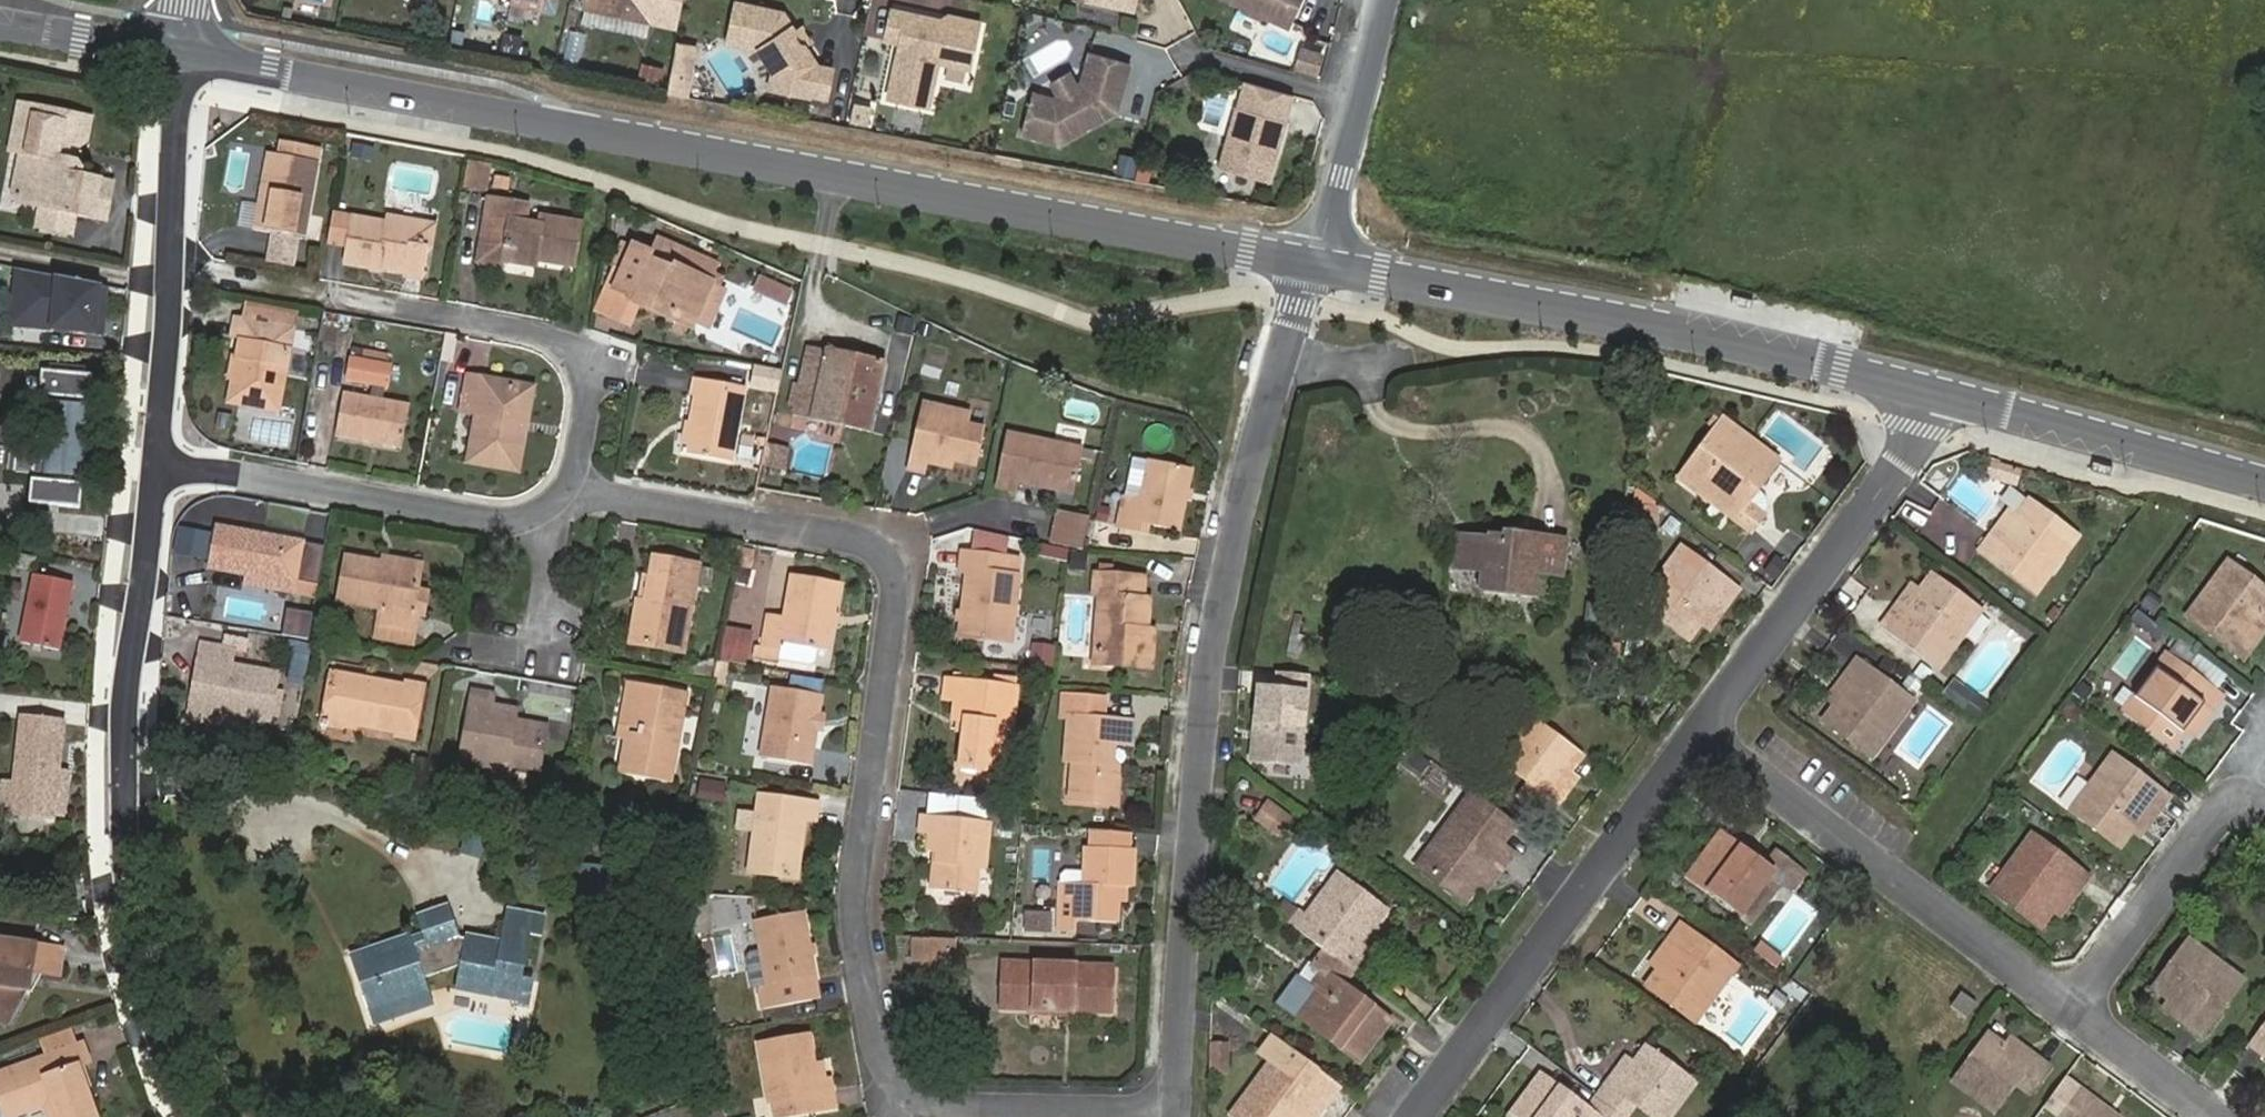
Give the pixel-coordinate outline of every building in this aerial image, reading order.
[(585,7),(649,21),(654,0),(586,0),(585,7)] [(1132,10),(1135,0),(1089,0),(1132,10)] [(1243,6),(1245,10),(1261,17),(1265,16),(1289,27),(1295,13),(1294,9),(1298,0),(1230,0),(1243,6)] [(783,11),(735,1),(727,41),(758,48),(772,68),(783,71),(789,79),(787,89),(809,94),(810,92),(827,96),(833,66),(816,62),(804,44),(798,42),(794,36),(795,30),(783,11)] [(885,40),(899,43),(906,14),(891,10),(885,40)] [(899,43),(888,99),(928,108),(938,62),(969,69),(978,29),(947,22),(906,14),(899,43)] [(948,15),(947,22),(978,29),(980,22),(948,15)] [(795,30),(794,36),(798,42),(804,44),(811,39),(802,25),(795,30)] [(695,49),(679,45),(668,94),(685,97),(695,49)] [(725,47),(706,59),(731,96),(749,84),(725,47)] [(1030,94),(1018,135),(1055,145),(1078,132),(1076,129),(1098,117),(1100,120),(1117,111),(1130,64),(1090,52),(1081,83),(1077,86),(1059,98),(1055,101),(1030,94)] [(1303,52),(1299,68),(1317,73),(1322,57),(1303,52)] [(638,80),(659,84),(662,66),(640,63),(638,80)] [(768,85),(787,89),(789,79),(783,71),(772,68),(768,85)] [(1051,86),(1059,98),(1077,86),(1068,74),(1051,86)] [(1246,82),(1238,107),(1237,107),(1219,168),(1271,183),(1288,121),(1286,121),(1294,96),(1246,82)] [(871,107),(855,103),(851,123),(868,126),(871,107)] [(81,178),(82,171),(77,162),(55,158),(58,141),(80,145),(88,140),(92,121),(21,107),(13,153),(23,155),(16,196),(21,205),(44,209),(78,215),(108,221),(115,185),(81,178)] [(303,239),(317,162),(319,151),(284,144),(281,156),(268,153),(255,230),(303,239)] [(370,160),(372,151),(355,147),(353,157),(370,160)] [(244,193),(237,224),(248,227),(255,195),(244,193)] [(503,262),(535,267),(537,261),(574,267),(581,224),(542,217),(540,225),(526,223),(529,206),(488,199),(482,238),(507,242),(503,262)] [(74,235),(78,215),(44,209),(40,229),(74,235)] [(349,247),(354,218),(335,214),(330,243),(349,247)] [(421,276),(426,246),(421,245),(425,224),(386,216),(385,223),(354,218),(349,247),(345,263),(421,276)] [(681,248),(658,238),(651,254),(648,260),(672,270),(681,248)] [(632,297),(630,302),(637,305),(657,313),(660,306),(708,328),(724,292),(711,286),(713,283),(712,283),(720,264),(681,248),(672,270),(648,260),(651,254),(633,246),(632,249),(623,245),(613,266),(623,269),(614,289),(632,297)] [(31,271),(18,269),(13,324),(20,324),(22,300),(27,294),(31,271)] [(70,329),(102,332),(106,286),(31,271),(27,294),(22,300),(20,324),(54,327),(54,325),(71,326),(70,329)] [(784,306),(792,287),(755,273),(748,291),(784,306)] [(603,314),(629,325),(637,305),(630,302),(632,297),(614,289),(603,314)] [(278,412),(293,330),(238,319),(234,339),(241,341),(229,403),(278,412)] [(792,416),(869,432),(885,364),(807,347),(792,416)] [(346,380),(389,387),(393,365),(350,358),(346,380)] [(30,502),(81,507),(93,374),(86,374),(86,367),(50,364),(50,370),(42,370),(40,395),(50,395),(45,448),(35,447),(30,502)] [(781,371),(756,367),(753,384),(778,388),(781,371)] [(525,429),(520,428),(528,388),(468,377),(463,411),(477,414),(469,462),(517,470),(525,429)] [(731,462),(745,388),(699,379),(686,453),(731,462)] [(50,395),(40,395),(23,393),(18,446),(35,447),(45,448),(50,395)] [(402,447),(409,406),(343,394),(337,436),(402,447)] [(986,429),(969,425),(971,414),(922,402),(907,470),(926,474),(930,456),(977,467),(986,429)] [(1759,478),(1773,457),(1724,420),(1679,479),(1750,532),(1766,512),(1767,508),(1768,505),(1768,501),(1766,498),(1762,494),(1743,480),(1750,471),(1759,478)] [(1019,483),(1074,494),(1083,449),(1007,433),(995,487),(1017,492),(1019,483)] [(785,468),(789,449),(767,444),(763,463),(785,468)] [(1149,525),(1179,532),(1193,469),(1150,461),(1141,499),(1124,496),(1118,528),(1146,535),(1149,525)] [(2029,501),(2016,518),(1999,540),(1991,534),(1980,549),(2036,592),(2077,538),(2029,501)] [(1059,508),(1052,543),(1082,549),(1089,515),(1059,508)] [(1658,524),(1658,508),(1636,508),(1635,524),(1658,524)] [(305,541),(218,526),(210,568),(279,580),(278,590),(296,593),(305,541)] [(1454,570),(1482,573),(1480,592),(1533,597),(1535,574),(1563,577),(1567,540),(1504,533),(1503,541),(1458,536),(1454,570)] [(1007,538),(973,535),(971,554),(1005,558),(1007,538)] [(1640,604),(1690,640),(1702,623),(1719,600),(1726,606),(1737,590),(1680,549),(1640,604)] [(962,553),(960,571),(967,572),(960,636),(1003,641),(1006,619),(1014,620),(1019,576),(1012,575),(1014,561),(1005,560),(1005,558),(971,554),(962,553)] [(421,569),(383,562),(347,556),(339,600),(380,609),(376,637),(413,643),(418,614),(413,614),(421,569)] [(684,653),(700,565),(657,557),(653,575),(649,575),(645,601),(636,600),(629,643),(684,653)] [(2264,615),(2264,614),(2264,589),(2228,562),(2187,617),(2243,659),(2255,643),(2248,638),(2264,615)] [(1099,596),(1095,648),(1102,657),(1119,658),(1118,666),(1152,669),(1154,631),(1147,631),(1150,600),(1144,599),(1145,578),(1114,576),(1115,565),(1099,564),(1099,575),(1095,574),(1093,595),(1099,596)] [(1980,612),(1924,570),(1884,624),(1940,667),(1980,612)] [(58,650),(73,582),(35,575),(21,642),(58,650)] [(761,647),(756,646),(755,656),(810,665),(814,664),(817,649),(829,650),(840,582),(791,575),(784,616),(768,614),(761,647)] [(279,634),(304,638),(308,612),(283,608),(279,634)] [(2144,630),(2151,622),(2136,611),(2130,620),(2144,630)] [(715,658),(743,665),(751,631),(724,625),(715,658)] [(277,673),(232,664),(234,649),(244,650),(246,642),(226,638),(224,648),(203,644),(189,715),(231,723),(232,715),(270,720),(277,673)] [(287,652),(293,653),(288,682),(305,685),(312,644),(289,640),(287,652)] [(1053,667),(1055,645),(1028,643),(1026,665),(1053,667)] [(2209,729),(2218,718),(2229,703),(2166,655),(2125,710),(2179,752),(2201,723),(2209,729)] [(2191,669),(2215,685),(2223,674),(2199,658),(2191,669)] [(1857,661),(1828,699),(1836,705),(1824,721),(1873,756),(1912,702),(1857,661)] [(944,698),(955,699),(953,718),(965,719),(960,765),(1000,770),(1005,725),(1012,725),(1017,688),(1015,688),(1018,665),(996,662),(993,685),(946,679),(944,698)] [(414,736),(423,689),(332,673),(323,718),(414,736)] [(625,740),(620,773),(671,783),(688,692),(640,683),(630,733),(640,735),(639,743),(625,740)] [(811,766),(823,695),(772,686),(760,757),(811,766)] [(1303,767),(1308,691),(1255,687),(1249,763),(1303,767)] [(1403,687),(1401,703),(1420,704),(1422,689),(1403,687)] [(503,719),(505,707),(492,705),(493,695),(473,691),(461,761),(494,767),(493,773),(508,775),(510,765),(538,770),(546,727),(503,719)] [(1071,695),(1070,711),(1099,713),(1100,697),(1071,695)] [(1990,707),(1977,697),(1966,711),(1980,721),(1990,707)] [(2069,699),(2059,712),(2072,721),(2081,709),(2069,699)] [(1130,745),(1132,721),(1068,716),(1065,762),(1073,762),(1071,784),(1086,802),(1116,804),(1118,767),(1113,760),(1114,744),(1130,745)] [(63,723),(23,718),(12,813),(52,817),(52,813),(62,814),(65,787),(55,786),(57,773),(63,723)] [(1581,757),(1534,722),(1503,764),(1529,784),(1520,796),(1547,818),(1559,803),(1550,797),(1581,757)] [(1409,746),(1398,738),(1391,747),(1403,755),(1409,746)] [(2150,808),(2157,813),(2168,798),(2112,756),(2072,809),(2121,846),(2150,808)] [(66,774),(57,773),(55,786),(65,787),(66,774)] [(727,781),(701,777),(697,799),(724,803),(727,781)] [(1466,904),(1478,887),(1495,864),(1502,869),(1514,853),(1502,845),(1476,826),(1492,804),(1473,790),(1417,867),(1466,904)] [(928,794),(926,809),(980,813),(981,798),(928,794)] [(759,796),(748,872),(798,878),(806,820),(817,821),(819,803),(759,796)] [(1256,819),(1278,835),(1291,819),(1268,803),(1256,819)] [(1476,826),(1502,845),(1518,823),(1492,804),(1476,826)] [(933,889),(975,894),(978,868),(986,869),(990,825),(921,818),(920,831),(930,832),(928,849),(937,850),(933,889)] [(1092,830),(1091,848),(1129,850),(1130,833),(1092,830)] [(1688,876),(1744,916),(1764,889),(1772,894),(1782,881),(1793,888),(1803,874),(1776,853),(1766,867),(1720,833),(1688,876)] [(2039,926),(2052,909),(2069,887),(2077,893),(2088,878),(2032,835),(1992,890),(2039,926)] [(1119,887),(1134,888),(1135,850),(1129,850),(1091,848),(1084,848),(1083,885),(1060,884),(1058,931),(1075,932),(1076,921),(1118,923),(1119,887)] [(579,899),(600,901),(604,866),(583,863),(579,899)] [(600,901),(620,904),(625,869),(604,866),(600,901)] [(1305,918),(1299,914),(1290,925),(1325,952),(1352,971),(1373,942),(1365,936),(1384,911),(1337,875),(1305,918)] [(500,942),(466,936),(465,939),(460,938),(449,906),(417,917),(425,939),(413,944),(410,935),(350,957),(369,1012),(429,991),(425,978),(460,964),(456,989),(518,1001),(532,932),(503,927),(500,942)] [(507,909),(503,927),(532,932),(541,934),(544,915),(507,909)] [(763,1009),(814,999),(810,977),(816,976),(803,911),(754,921),(766,985),(759,986),(763,1009)] [(1049,913),(1025,912),(1025,929),(1048,931),(1049,913)] [(1647,985),(1696,1021),(1736,967),(1681,925),(1670,940),(1677,946),(1647,985)] [(953,968),(953,938),(905,938),(906,968),(953,968)] [(2192,1016),(2186,1024),(2199,1034),(2217,1009),(2204,1000),(2227,968),(2187,938),(2151,985),(2169,998),(2192,1016)] [(29,990),(31,971),(60,975),(63,949),(0,939),(0,1022),(5,1024),(9,1024),(24,989),(29,990)] [(1292,1012),(1360,1061),(1389,1021),(1341,984),(1352,971),(1325,952),(1314,966),(1322,972),(1311,987),(1292,1012)] [(999,1009),(1114,1013),(1115,967),(1001,962),(999,1009)] [(1279,1003),(1292,1012),(1311,987),(1298,977),(1279,1003)] [(1978,1005),(1962,993),(1951,1008),(1967,1019),(1978,1005)] [(2163,1007),(2186,1024),(2192,1016),(2169,998),(2163,1007)] [(2249,1044),(2264,1054),(2264,1052),(2264,1022),(2249,1044)] [(815,1065),(810,1035),(759,1044),(769,1102),(773,1101),(776,1116),(783,1116),(837,1108),(831,1079),(819,1081),(815,1065)] [(1317,1116),(1323,1109),(1341,1085),(1273,1035),(1260,1053),(1272,1062),(1232,1115),(1235,1116),(1307,1116),(1311,1111),(1317,1116)] [(2042,1066),(2027,1055),(2020,1064),(1998,1048),(1982,1036),(1946,1082),(1986,1112),(2009,1080),(2024,1091),(2042,1066)] [(2020,1064),(2027,1055),(2005,1039),(1998,1048),(2020,1064)] [(0,1073),(0,1097),(7,1116),(10,1116),(53,1103),(58,1116),(96,1116),(78,1067),(90,1062),(83,1043),(0,1073)] [(1228,1073),(1228,1045),(1211,1045),(1210,1073),(1228,1073)] [(1598,1097),(1625,1116),(1626,1116),(1636,1104),(1654,1116),(1670,1116),(1694,1083),(1646,1048),(1617,1087),(1609,1081),(1598,1097)] [(1598,1097),(1588,1110),(1574,1100),(1569,1107),(1556,1097),(1561,1090),(1540,1075),(1510,1116),(1511,1116),(1625,1116),(1598,1097)] [(2090,1100),(2076,1090),(2058,1114),(2062,1116),(2096,1116),(2084,1108),(2090,1100)] [(2090,1100),(2084,1108),(2096,1116),(2113,1116),(2090,1100)]
